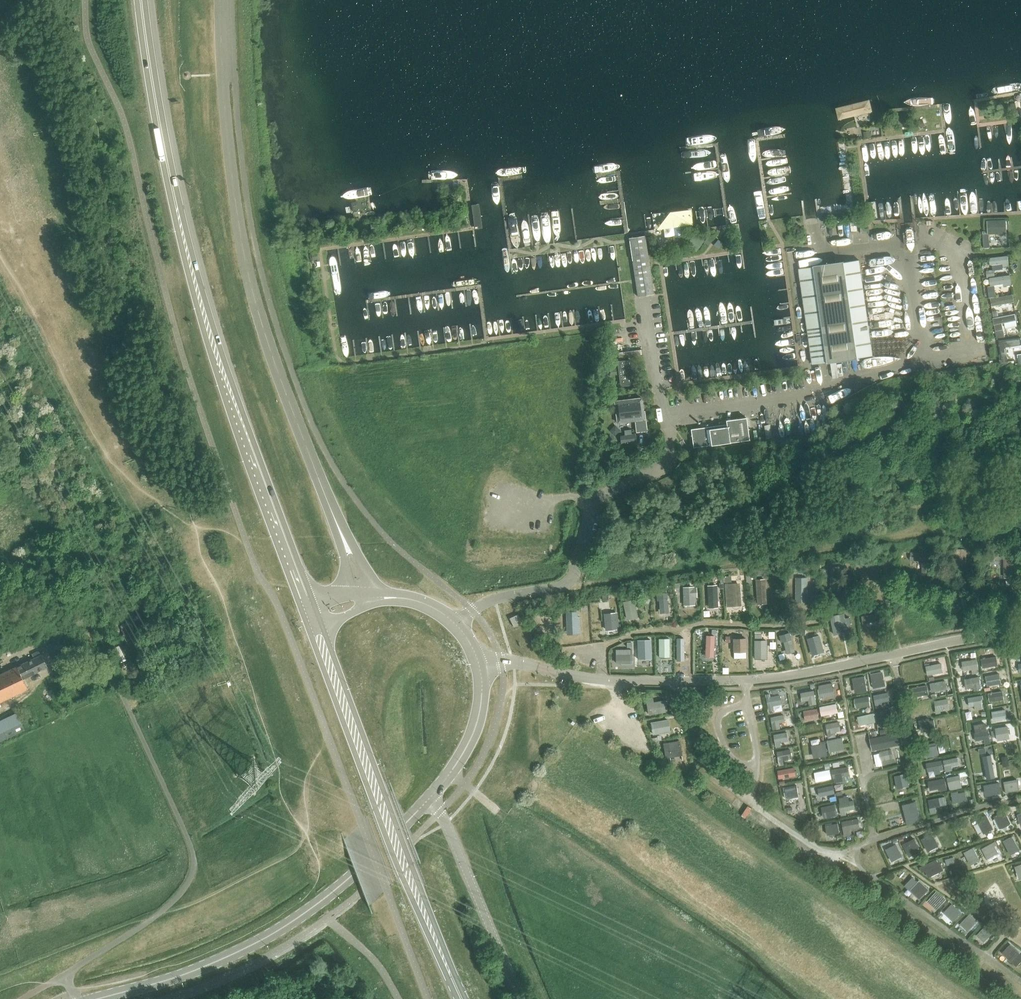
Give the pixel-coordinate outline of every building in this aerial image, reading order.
[(872,111),(869,99),(835,107),(838,119),(872,111)] [(655,229),(674,227),(675,235),(674,235),(674,243),(685,241),(684,234),(682,234),(681,226),(694,224),(692,208),(653,213),(655,229)] [(1008,233),(1007,219),(988,219),(988,233),(1008,233)] [(693,234),(686,245),(696,252),(703,241),(693,234)] [(645,237),(630,239),(638,296),(653,294),(645,237)] [(708,237),(704,242),(709,246),(713,241),(708,237)] [(718,239),(713,245),(718,249),(722,243),(718,239)] [(1009,255),(988,256),(989,269),(1010,268),(1009,255)] [(858,358),(858,357),(872,355),(858,260),(844,262),(844,261),(814,266),(814,267),(800,269),(814,364),(828,362),(828,363),(858,358)] [(1005,336),(1002,322),(1017,319),(1016,312),(993,317),(998,337),(1005,336)] [(1000,339),(1002,363),(1012,362),(1011,349),(1018,348),(1018,352),(1020,352),(1020,340),(1020,337),(1000,339)] [(630,360),(618,362),(619,367),(621,386),(633,384),(630,360)] [(618,401),(615,401),(616,411),(617,423),(635,420),(636,432),(647,431),(645,411),(643,411),(642,398),(618,401)] [(694,447),(750,439),(747,417),(727,420),(727,426),(701,430),(701,427),(691,428),(694,447)] [(957,552),(956,564),(966,564),(966,553),(968,553),(968,550),(954,549),(954,552),(957,552)] [(921,560),(921,571),(931,572),(931,561),(931,551),(910,552),(910,560),(921,560)] [(1004,553),(1005,577),(1016,577),(1015,553),(1004,553)] [(830,589),(840,588),(841,567),(831,567),(830,589)] [(879,583),(879,576),(873,576),(873,572),(861,572),(862,583),(879,583)] [(755,579),(757,604),(766,604),(764,578),(755,579)] [(796,600),(807,600),(807,578),(796,578),(796,600)] [(726,590),(727,600),(732,600),(732,604),(740,604),(738,584),(726,585),(727,590),(726,590)] [(709,606),(717,606),(715,585),(708,585),(709,606)] [(693,595),(696,595),(696,588),(683,588),(684,604),(694,604),(693,595)] [(660,612),(668,612),(666,593),(656,593),(657,600),(659,600),(660,612)] [(627,618),(637,616),(633,600),(624,602),(627,618)] [(584,620),(595,619),(596,607),(584,607),(584,620)] [(567,626),(577,626),(576,612),(567,612),(567,626)] [(617,612),(604,614),(605,630),(619,629),(617,612)] [(844,613),(831,616),(834,634),(842,633),(841,627),(851,625),(849,617),(845,618),(844,613)] [(883,613),(863,616),(864,623),(884,620),(883,613)] [(522,623),(518,614),(510,618),(514,627),(522,623)] [(126,640),(142,633),(139,627),(133,630),(129,622),(120,626),(124,634),(123,634),(126,640)] [(786,653),(794,651),(789,633),(779,635),(781,642),(783,642),(786,653)] [(813,654),(823,651),(819,635),(808,638),(813,654)] [(714,636),(706,636),(705,656),(713,656),(714,636)] [(733,651),(746,651),(746,638),(739,638),(739,636),(733,636),(733,638),(733,651)] [(650,651),(650,648),(653,648),(652,637),(639,638),(639,652),(650,651)] [(678,655),(688,655),(687,638),(677,638),(678,655)] [(670,657),(670,639),(659,639),(659,657),(670,657)] [(755,658),(766,658),(766,640),(755,640),(755,658)] [(630,656),(633,656),(633,650),(616,650),(616,663),(630,663),(630,656)] [(40,655),(38,651),(32,654),(34,658),(0,674),(0,702),(27,689),(23,679),(47,667),(41,655),(40,655)] [(998,664),(996,656),(981,659),(983,667),(998,664)] [(979,672),(976,659),(962,662),(964,670),(972,669),(973,673),(979,672)] [(943,672),(941,663),(926,666),(927,675),(943,672)] [(925,675),(923,667),(909,669),(911,678),(925,675)] [(1001,683),(999,674),(986,676),(987,685),(1001,683)] [(857,692),(867,690),(864,676),(854,678),(857,692)] [(884,686),(882,676),(872,678),(874,688),(884,686)] [(967,688),(974,687),(974,691),(981,689),(979,677),(965,679),(967,688)] [(946,688),(945,680),(931,683),(932,691),(946,688)] [(929,694),(927,685),(913,688),(914,696),(929,694)] [(820,698),(835,695),(833,686),(818,689),(820,698)] [(810,704),(816,703),(814,691),(801,693),(803,701),(809,700),(810,704)] [(1003,699),(1002,691),(989,693),(990,701),(1003,699)] [(888,700),(887,692),(874,695),(876,707),(883,706),(882,702),(888,700)] [(773,705),(781,704),(779,695),(770,697),(770,693),(766,694),(769,710),(774,709),(773,705)] [(983,695),(968,697),(970,706),(975,705),(976,710),(983,709),(982,704),(981,699),(984,699),(983,695)] [(653,696),(645,697),(648,714),(667,712),(665,700),(654,702),(653,696)] [(857,706),(870,704),(869,696),(856,699),(857,706)] [(948,707),(947,699),(935,701),(937,713),(940,712),(940,709),(948,707)] [(933,714),(930,702),(916,705),(918,713),(924,712),(925,716),(933,714)] [(822,715),(837,711),(835,704),(821,707),(822,715)] [(806,720),(819,717),(817,708),(804,711),(806,720)] [(891,718),(890,710),(878,712),(880,726),(887,725),(886,719),(891,718)] [(1002,710),(992,711),(993,720),(1006,718),(1005,712),(1002,712),(1002,710)] [(21,724),(16,713),(0,721),(0,734),(21,724)] [(860,725),(875,722),(873,713),(858,717),(860,725)] [(779,722),(785,721),(784,715),(771,717),(774,729),(780,728),(779,722)] [(953,724),(951,716),(938,719),(939,727),(953,724)] [(929,718),(919,720),(921,730),(935,727),(934,719),(930,720),(929,718)] [(667,719),(651,722),(653,734),(669,731),(667,719)] [(835,731),(841,730),(839,722),(826,724),(829,737),(836,736),(835,731)] [(819,739),(824,738),(822,725),(808,728),(810,737),(818,735),(819,739)] [(1010,738),(1007,726),(995,728),(997,740),(1010,738)] [(987,730),(975,732),(977,740),(984,739),(985,744),(990,743),(987,730)] [(780,742),(788,740),(787,732),(774,734),(776,747),(781,746),(780,742)] [(902,744),(900,732),(870,738),(872,750),(902,744)] [(829,751),(844,748),(842,738),(827,741),(829,751)] [(681,755),(679,740),(663,743),(666,757),(681,755)] [(824,742),(820,742),(821,744),(812,746),(814,756),(827,753),(824,742)] [(938,754),(935,742),(926,744),(927,747),(924,748),(926,757),(938,754)] [(956,750),(954,742),(942,745),(943,752),(956,750)] [(778,751),(780,765),(784,764),(783,759),(791,758),(790,749),(778,751)] [(888,750),(880,752),(882,761),(890,759),(888,750)] [(952,769),(952,766),(959,765),(957,757),(943,760),(946,771),(952,769)] [(934,769),(934,774),(941,772),(940,768),(943,768),(941,760),(926,763),(928,771),(934,769)] [(981,768),(983,776),(996,774),(994,765),(981,768)] [(1015,771),(1014,765),(1009,765),(1004,766),(1001,767),(1003,776),(1009,775),(1008,771),(1015,771)] [(846,775),(849,775),(847,767),(833,770),(834,778),(836,777),(837,783),(847,781),(846,775)] [(779,778),(795,775),(794,768),(778,770),(779,778)] [(817,780),(831,778),(829,770),(815,772),(817,780)] [(898,787),(909,785),(907,774),(895,776),(898,787)] [(962,787),(959,775),(948,777),(950,789),(962,787)] [(946,789),(944,778),(929,782),(931,789),(940,787),(941,790),(946,789)] [(1019,789),(1017,779),(1004,781),(1006,792),(1019,789)] [(888,791),(886,780),(875,783),(878,793),(888,791)] [(1001,792),(999,782),(985,785),(986,795),(1001,792)] [(786,798),(799,796),(797,785),(784,787),(786,798)] [(819,796),(835,793),(833,785),(818,788),(819,796)] [(958,793),(958,791),(951,793),(953,802),(967,800),(965,792),(958,793)] [(893,805),(891,795),(877,798),(879,808),(893,805)] [(845,810),(855,808),(853,800),(850,801),(849,796),(839,798),(840,803),(839,803),(842,815),(846,814),(845,810)] [(946,804),(945,796),(928,800),(931,814),(937,813),(935,806),(946,804)] [(825,817),(837,814),(835,804),(822,807),(825,817)] [(903,818),(919,814),(918,806),(901,810),(903,818)] [(884,823),(897,820),(896,811),(882,814),(884,823)] [(999,828),(1001,827),(1010,822),(1005,811),(994,816),(999,828)] [(983,832),(993,827),(986,815),(977,820),(983,832)] [(851,829),(859,828),(857,818),(842,821),(845,836),(852,834),(851,829)] [(838,823),(832,824),(832,822),(825,824),(827,834),(839,832),(838,823)] [(951,828),(941,834),(946,843),(956,838),(951,828)] [(938,844),(933,834),(922,840),(927,850),(938,844)] [(1019,848),(1012,837),(1003,841),(1010,853),(1019,848)] [(920,849),(915,839),(903,844),(909,855),(920,849)] [(995,841),(982,849),(986,856),(988,859),(998,853),(997,851),(994,844),(996,843),(995,841)] [(902,855),(896,844),(886,850),(891,860),(902,855)] [(973,848),(970,850),(964,852),(970,864),(979,859),(973,848)] [(884,860),(879,852),(872,856),(870,853),(867,855),(873,866),(884,860)] [(941,869),(937,860),(925,866),(930,875),(941,869)] [(913,878),(904,869),(896,876),(905,885),(913,878)] [(979,907),(1001,888),(993,878),(971,898),(979,907)] [(929,889),(919,880),(911,888),(921,897),(929,889)] [(945,899),(936,891),(928,900),(937,908),(945,899)] [(961,912),(952,904),(947,910),(955,918),(961,912)] [(1008,910),(1002,904),(999,907),(1005,913),(1008,910)] [(976,922),(969,914),(961,923),(968,930),(976,922)] [(992,933),(987,928),(985,926),(977,934),(985,941),(992,933)] [(1020,953),(1010,944),(1003,952),(1013,961),(1020,953)]
